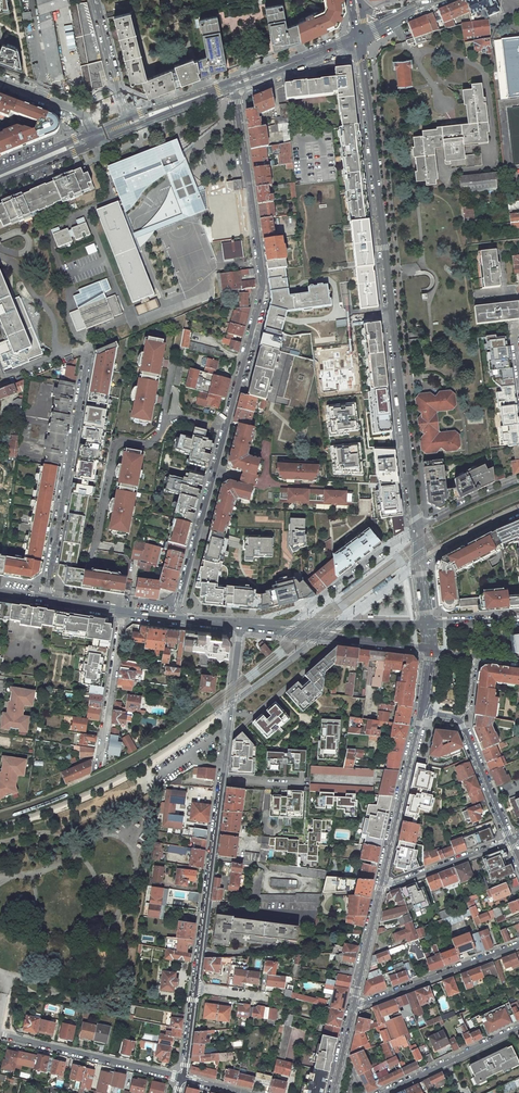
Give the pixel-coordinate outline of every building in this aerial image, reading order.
[(42,29),(55,27),(52,11),(70,5),(70,4),(69,0),(37,0),(42,29)] [(325,7),(323,11),(313,15),(312,14),(305,17),(306,20),(297,24),(299,37),(300,42),(336,25),(345,10),(343,0),(324,0),(325,7)] [(446,7),(451,20),(452,19),(469,12),(465,3),(464,0),(463,0),(446,7)] [(465,3),(469,12),(471,15),(484,9),(488,17),(499,12),(494,0),(472,0),(465,3)] [(70,4),(70,5),(85,93),(93,91),(93,89),(108,86),(87,2),(70,4)] [(273,52),(300,42),(299,37),(297,24),(286,28),(282,5),(265,8),(273,52)] [(446,7),(437,11),(442,21),(445,29),(455,26),(452,19),(451,20),(446,7)] [(30,12),(22,13),(24,20),(32,19),(30,12)] [(114,17),(131,83),(141,80),(147,79),(130,12),(114,17)] [(432,13),(426,16),(432,32),(433,32),(439,30),(432,13)] [(217,16),(199,20),(206,59),(197,63),(199,71),(197,71),(200,78),(226,68),(217,16)] [(426,16),(408,23),(408,24),(409,28),(413,38),(418,37),(419,38),(421,37),(420,36),(432,32),(426,16)] [(487,21),(471,23),(473,36),(474,41),(486,39),(485,34),(489,34),(487,21)] [(463,38),(473,36),(471,23),(461,24),(463,38)] [(51,81),(64,79),(55,27),(42,29),(51,81)] [(413,38),(408,40),(409,44),(412,43),(413,46),(416,45),(413,38)] [(495,41),(502,99),(518,97),(518,38),(495,41)] [(489,42),(489,39),(486,39),(474,41),(475,51),(482,50),(485,50),(485,53),(485,54),(491,53),(489,42)] [(16,69),(17,67),(21,68),(17,50),(14,49),(15,47),(7,44),(6,46),(2,44),(0,49),(0,63),(16,69)] [(411,59),(393,61),(394,68),(396,68),(398,87),(404,86),(412,85),(410,67),(412,66),(411,59)] [(197,61),(172,69),(172,70),(171,70),(175,86),(200,78),(197,71),(199,71),(197,63),(197,61)] [(292,84),(292,85),(284,85),(286,99),(337,93),(339,115),(340,115),(341,128),(355,126),(348,68),(334,70),(335,79),(320,81),(320,82),(306,83),(306,82),(292,84)] [(172,69),(147,79),(141,80),(148,97),(175,86),(171,70),(172,70),(172,69)] [(470,87),(462,88),(464,103),(466,103),(468,122),(457,123),(450,124),(436,126),(436,128),(422,129),(422,135),(413,136),(414,145),(412,145),(413,155),(415,155),(416,170),(414,170),(415,180),(423,179),(423,184),(436,182),(435,178),(437,177),(437,173),(434,148),(443,147),(445,159),(447,159),(448,164),(450,164),(450,159),(464,157),(464,155),(463,145),(478,143),(477,141),(488,140),(487,130),(488,130),(485,96),(483,96),(481,82),(469,83),(470,87)] [(271,91),(252,99),(254,110),(257,110),(258,115),(273,109),(275,108),(271,91)] [(13,114),(18,103),(14,101),(0,96),(0,115),(9,118),(11,113),(13,114)] [(38,123),(35,131),(38,141),(54,134),(56,133),(57,132),(59,128),(59,126),(59,124),(59,121),(57,119),(56,118),(54,117),(18,103),(13,114),(18,116),(19,115),(28,119),(29,117),(39,121),(38,123)] [(275,125),(288,123),(286,104),(279,104),(280,117),(274,118),(275,125)] [(254,110),(245,112),(248,130),(260,128),(259,122),(261,122),(260,119),(259,119),(258,115),(257,110),(254,110)] [(275,125),(270,126),(271,133),(282,131),(284,143),(290,142),(290,135),(288,123),(275,125)] [(342,159),(343,166),(362,164),(357,126),(355,126),(341,128),(342,137),(339,138),(341,148),(342,148),(343,159),(342,159)] [(260,128),(248,130),(251,150),(268,146),(265,127),(260,128)] [(1,156),(38,141),(35,131),(33,132),(24,129),(21,130),(20,128),(14,130),(14,129),(3,133),(4,134),(0,136),(0,155),(1,156)] [(268,146),(251,150),(253,168),(269,166),(285,164),(293,163),(290,142),(284,143),(268,146)] [(163,145),(107,167),(121,201),(97,210),(133,303),(154,295),(138,253),(121,212),(124,210),(125,213),(130,208),(134,205),(137,201),(141,194),(144,190),(148,187),(151,184),(166,174),(169,172),(173,181),(189,175),(180,153),(179,152),(180,151),(180,150),(179,149),(178,148),(177,148),(175,149),(175,150),(174,150),(172,145),(164,148),(163,145)] [(183,151),(180,153),(189,175),(173,181),(169,172),(166,174),(177,201),(181,199),(199,192),(183,151)] [(481,153),(464,155),(464,157),(466,167),(482,165),(481,153)] [(367,221),(368,221),(362,164),(343,166),(343,170),(345,170),(347,181),(344,181),(345,193),(347,192),(348,203),(347,203),(348,214),(351,214),(352,218),(351,218),(351,223),(367,221)] [(256,188),(271,186),(269,166),(253,168),(256,188)] [(0,204),(0,228),(11,223),(11,224),(19,221),(24,220),(23,219),(31,216),(30,213),(38,210),(54,204),(53,203),(61,200),(62,202),(70,199),(70,200),(75,198),(74,197),(74,195),(78,193),(79,195),(82,194),(82,193),(86,191),(85,189),(89,188),(89,190),(94,188),(85,168),(77,171),(78,173),(74,174),(73,173),(73,172),(69,173),(70,176),(66,177),(65,175),(65,174),(60,176),(60,177),(53,180),(54,183),(46,186),(46,185),(30,192),(30,193),(23,196),(22,194),(14,197),(14,196),(9,198),(9,199),(2,202),(2,203),(0,204)] [(495,173),(459,176),(461,194),(497,190),(496,188),(495,173)] [(234,190),(242,189),(241,180),(233,181),(234,190)] [(272,191),(271,186),(256,188),(258,205),(273,203),(272,195),(269,196),(268,192),(272,191)] [(205,190),(199,192),(181,199),(188,217),(208,209),(205,190)] [(181,199),(177,201),(182,214),(134,233),(125,213),(124,210),(121,212),(138,253),(141,252),(135,237),(188,217),(181,199)] [(507,202),(508,210),(517,209),(516,208),(518,208),(518,201),(507,202)] [(275,217),(273,203),(258,205),(260,219),(272,217),(275,217)] [(472,206),(462,207),(465,228),(478,227),(477,219),(474,219),(472,206)] [(509,215),(510,223),(518,222),(518,214),(509,215)] [(91,235),(84,217),(76,220),(79,227),(71,230),(74,236),(76,240),(91,235)] [(272,217),(260,219),(263,240),(275,239),(272,217)] [(360,309),(377,307),(367,221),(351,223),(350,223),(351,229),(353,242),(353,250),(355,262),(358,290),(360,309)] [(58,247),(73,242),(71,237),(68,231),(61,234),(59,227),(51,230),(58,247)] [(275,239),(263,240),(267,270),(285,268),(286,268),(285,260),(286,259),(285,246),(283,245),(282,237),(275,239)] [(234,258),(244,257),(241,241),(221,244),(224,262),(234,261),(234,258)] [(496,250),(480,252),(484,288),(500,286),(498,273),(500,273),(499,268),(498,268),(496,250)] [(220,272),(217,273),(221,299),(239,291),(246,289),(255,288),(256,286),(255,280),(241,282),(240,275),(249,274),(249,275),(254,274),(253,268),(239,270),(239,271),(220,274),(220,272)] [(285,268),(267,270),(271,300),(264,328),(266,329),(281,333),(284,322),(285,316),(287,312),(331,306),(330,299),(329,299),(327,285),(322,286),(322,284),(317,285),(317,286),(308,288),(309,293),(289,296),(287,284),(285,268)] [(0,321),(2,325),(4,325),(7,332),(5,333),(12,350),(1,354),(4,363),(6,362),(8,366),(11,365),(12,369),(29,362),(28,360),(43,354),(23,306),(20,307),(17,299),(12,301),(9,293),(7,293),(4,286),(6,285),(2,276),(0,276),(0,275),(0,321)] [(111,289),(107,278),(78,290),(80,293),(73,296),(78,309),(69,313),(77,332),(86,328),(86,329),(114,318),(114,317),(123,313),(115,295),(106,298),(104,293),(111,289)] [(247,294),(254,293),(255,288),(246,289),(239,291),(240,307),(248,306),(247,294)] [(474,307),(476,324),(518,319),(518,314),(518,302),(474,307)] [(245,327),(250,308),(237,308),(237,311),(235,311),(232,323),(245,327)] [(230,325),(226,339),(232,340),(234,335),(242,337),(245,327),(232,323),(230,323),(225,323),(226,325),(230,325)] [(378,389),(387,388),(380,323),(363,325),(364,336),(363,336),(363,340),(365,341),(365,344),(364,344),(365,356),(366,356),(368,371),(369,372),(370,375),(367,375),(368,379),(369,379),(370,390),(378,389)] [(189,341),(191,331),(183,329),(180,347),(221,358),(223,352),(215,350),(216,348),(189,341)] [(279,340),(281,333),(266,329),(264,336),(279,340)] [(312,351),(311,334),(296,335),(291,336),(282,333),(281,337),(294,341),(294,342),(293,347),(291,354),(294,355),(313,360),(312,351)] [(506,337),(496,338),(495,336),(485,337),(487,350),(490,380),(500,387),(514,385),(512,369),(510,369),(509,360),(511,360),(509,347),(507,347),(506,337)] [(132,400),(135,401),(134,402),(131,418),(134,418),(148,421),(150,422),(153,404),(152,404),(152,403),(153,395),(154,395),(155,395),(158,383),(155,382),(157,374),(159,375),(161,367),(159,366),(160,359),(161,359),(162,359),(164,349),(161,349),(163,343),(163,340),(148,337),(148,341),(147,345),(145,345),(144,353),(142,353),(141,360),(138,360),(138,362),(139,364),(141,365),(141,366),(141,369),(143,370),(141,378),(139,378),(137,386),(135,386),(134,393),(131,393),(131,395),(131,397),(132,400)] [(238,352),(240,343),(232,340),(226,339),(223,338),(222,338),(221,343),(230,345),(229,349),(238,352)] [(111,381),(113,367),(112,367),(113,365),(114,365),(115,360),(117,348),(115,343),(96,350),(98,355),(95,356),(93,367),(96,368),(95,370),(96,371),(95,373),(94,373),(94,379),(91,378),(90,388),(91,389),(91,393),(108,396),(110,386),(110,384),(109,384),(110,381),(111,381)] [(266,400),(279,351),(262,347),(249,396),(257,398),(262,399),(266,400)] [(322,366),(333,365),(332,355),(334,355),(333,348),(312,351),(313,360),(314,367),(318,366),(316,355),(320,354),(320,355),(321,354),(322,366)] [(314,367),(313,360),(294,355),(283,397),(290,399),(288,406),(304,411),(315,372),(314,367)] [(218,361),(208,358),(206,367),(204,372),(208,373),(214,375),(215,375),(218,361)] [(66,363),(67,366),(74,368),(76,359),(66,363)] [(336,368),(336,364),(333,365),(322,366),(320,366),(321,375),(337,373),(336,368)] [(174,384),(180,386),(183,367),(177,365),(174,384)] [(73,378),(75,368),(74,368),(67,366),(66,376),(73,378)] [(199,391),(203,392),(205,384),(206,380),(208,373),(204,372),(191,369),(186,388),(199,391)] [(337,373),(321,375),(322,383),(338,381),(337,373)] [(221,397),(226,398),(231,379),(215,375),(214,375),(212,382),(211,386),(209,394),(221,397)] [(23,391),(24,380),(0,390),(0,400),(23,391)] [(45,461),(45,465),(57,467),(58,463),(61,464),(62,455),(63,448),(64,448),(67,428),(66,427),(68,416),(67,416),(67,412),(70,412),(72,404),(71,404),(73,396),(75,384),(67,382),(60,381),(58,389),(55,388),(53,397),(56,397),(54,405),(55,405),(57,405),(56,409),(55,409),(54,413),(53,413),(51,425),(50,428),(48,428),(47,432),(51,433),(49,441),(45,440),(44,448),(47,448),(45,457),(46,457),(48,457),(48,461),(45,461)] [(338,381),(322,383),(321,383),(323,394),(340,392),(339,386),(339,381),(338,381)] [(514,385),(500,387),(496,392),(498,408),(501,408),(503,427),(501,427),(503,441),(507,441),(508,447),(518,445),(518,426),(514,385)] [(369,444),(395,445),(391,420),(385,420),(384,414),(390,413),(387,388),(362,391),(369,444)] [(209,394),(203,392),(199,391),(196,404),(204,406),(205,406),(206,407),(206,405),(211,406),(211,407),(218,409),(221,397),(209,394)] [(419,394),(415,399),(417,409),(421,413),(421,415),(418,419),(419,430),(423,433),(424,435),(420,440),(421,450),(426,454),(436,453),(440,448),(442,448),(446,451),(456,450),(460,446),(459,435),(457,433),(455,436),(439,437),(434,434),(432,412),(435,407),(451,406),(454,408),(456,405),(455,395),(450,391),(439,392),(436,397),(434,397),(429,393),(419,394)] [(241,394),(237,408),(254,412),(257,398),(249,396),(241,394)] [(13,414),(20,415),(22,395),(20,395),(20,399),(17,399),(13,401),(13,407),(14,407),(13,414)] [(88,397),(87,406),(99,408),(100,402),(101,399),(88,397)] [(358,399),(323,404),(327,438),(362,433),(358,399)] [(97,421),(99,408),(87,406),(84,419),(97,421)] [(447,410),(452,410),(454,408),(451,406),(435,407),(432,412),(434,434),(439,437),(455,436),(457,433),(454,431),(450,432),(449,432),(440,433),(438,432),(437,424),(437,420),(436,413),(437,411),(446,410),(447,410)] [(254,412),(237,408),(233,422),(238,424),(241,424),(250,427),(250,426),(254,412)] [(241,424),(238,424),(228,463),(232,469),(243,472),(255,476),(256,473),(235,468),(236,464),(234,462),(231,461),(241,424)] [(250,427),(241,424),(231,461),(234,462),(236,464),(235,468),(256,473),(260,460),(248,456),(247,455),(252,438),(254,428),(250,426),(250,427)] [(86,446),(80,445),(78,458),(91,460),(98,462),(103,430),(83,427),(81,438),(86,439),(86,446)] [(205,454),(206,450),(210,451),(211,448),(214,448),(214,445),(211,444),(212,442),(208,441),(208,439),(205,438),(207,431),(195,428),(192,438),(180,436),(180,439),(176,438),(173,449),(176,450),(181,452),(180,454),(189,456),(188,460),(186,460),(185,463),(208,468),(211,455),(205,454)] [(8,457),(16,458),(18,435),(12,435),(11,441),(9,440),(8,457)] [(362,440),(327,444),(331,475),(367,476),(362,440)] [(395,445),(369,444),(380,516),(401,514),(395,445)] [(511,461),(513,475),(518,472),(518,445),(513,446),(515,461),(511,461)] [(139,461),(141,452),(126,449),(124,457),(123,457),(121,465),(119,465),(117,478),(119,478),(118,483),(120,483),(119,492),(116,491),(115,498),(114,500),(113,499),(110,512),(112,512),(109,530),(111,530),(125,533),(127,533),(127,534),(131,515),(130,515),(131,510),(132,510),(134,501),(135,494),(133,494),(134,486),(137,487),(138,479),(141,461),(139,461)] [(93,480),(91,479),(91,481),(102,483),(106,463),(98,462),(91,460),(90,468),(95,469),(93,480)] [(443,460),(423,462),(427,504),(439,510),(494,482),(493,474),(492,468),(487,470),(484,465),(454,480),(456,488),(454,489),(446,490),(445,483),(443,462),(443,460)] [(313,466),(313,463),(282,461),(282,464),(277,464),(276,469),(279,470),(278,479),(295,480),(296,479),(299,479),(300,480),(316,481),(316,471),(319,471),(319,466),(313,466)] [(6,562),(4,576),(31,580),(42,572),(60,468),(57,467),(45,465),(44,465),(42,474),(39,473),(37,487),(35,499),(33,510),(31,525),(25,559),(24,560),(6,558),(6,562)] [(76,470),(74,478),(86,480),(86,478),(83,478),(84,472),(76,470)] [(255,476),(243,472),(243,475),(242,479),(240,484),(252,488),(254,488),(257,476),(255,476)] [(192,509),(196,510),(200,494),(198,494),(199,490),(197,490),(198,486),(202,487),(205,478),(189,473),(188,479),(184,478),(183,479),(169,475),(168,478),(165,478),(164,483),(167,484),(165,491),(180,495),(177,504),(174,519),(192,524),(195,515),(191,513),(192,509)] [(497,473),(493,474),(494,482),(505,478),(504,474),(498,476),(497,473)] [(86,480),(74,478),(72,491),(87,493),(88,490),(88,485),(89,481),(86,480)] [(229,481),(222,485),(211,525),(214,525),(224,488),(227,489),(229,487),(230,484),(252,490),(252,488),(240,484),(229,481)] [(227,489),(224,488),(214,525),(211,525),(210,530),(225,535),(235,498),(249,501),(252,490),(230,484),(229,487),(227,489)] [(334,491),(280,489),(280,495),(280,499),(288,499),(287,501),(296,501),(296,503),(297,504),(300,504),(300,503),(300,502),(308,502),(308,500),(316,501),(324,501),(324,503),(332,503),(332,505),(336,505),(336,503),(345,504),(345,502),(353,502),(353,492),(334,491)] [(72,494),(69,509),(86,512),(89,497),(72,494)] [(69,509),(65,530),(82,533),(86,512),(69,509)] [(392,524),(394,536),(404,530),(402,516),(397,517),(392,518),(392,524)] [(188,528),(189,523),(174,519),(168,543),(186,547),(189,536),(188,533),(189,528),(188,528)] [(306,519),(290,519),(290,525),(292,525),(292,531),(289,531),(289,545),(292,550),(297,547),(298,549),(306,545),(307,535),(304,535),(305,531),(306,519)] [(501,546),(502,548),(507,546),(506,543),(512,541),(512,538),(517,538),(518,540),(518,547),(518,520),(499,528),(494,531),(493,530),(501,544),(501,545),(501,546)] [(335,575),(337,578),(344,572),(351,566),(350,564),(356,560),(358,561),(366,555),(365,553),(371,548),(373,550),(381,544),(379,541),(373,534),(368,529),(336,554),(333,556),(333,559),(334,571),(335,575)] [(82,533),(65,530),(64,541),(80,544),(82,533)] [(225,535),(210,530),(209,532),(208,538),(206,543),(201,561),(214,564),(219,564),(220,562),(223,563),(228,543),(229,540),(224,539),(225,537),(225,535)] [(501,546),(493,530),(455,554),(460,572),(503,549),(502,548),(501,546)] [(272,557),(272,537),(248,536),(248,546),(245,546),(245,561),(253,561),(253,557),(272,557)] [(139,541),(135,540),(132,556),(131,557),(131,558),(138,560),(138,561),(139,562),(141,562),(146,544),(146,543),(139,541)] [(64,541),(58,575),(66,586),(82,588),(85,570),(76,569),(72,568),(72,565),(76,565),(80,544),(64,541)] [(166,549),(184,554),(186,547),(168,543),(166,549)] [(179,572),(184,554),(166,549),(164,549),(163,548),(146,544),(141,562),(151,565),(153,566),(161,568),(163,568),(179,572)] [(459,571),(454,553),(438,564),(442,605),(446,611),(455,611),(460,608),(462,598),(461,585),(459,571)] [(326,587),(337,578),(335,575),(334,571),(333,559),(332,559),(321,569),(314,575),(326,587)] [(214,564),(201,561),(200,565),(195,587),(201,588),(200,597),(203,597),(203,600),(202,604),(222,606),(223,596),(225,596),(226,584),(220,583),(223,563),(220,562),(219,564),(214,564)] [(147,570),(150,570),(151,565),(141,562),(140,566),(139,570),(147,571),(147,570)] [(160,570),(161,568),(153,566),(151,576),(155,577),(157,570),(160,570)] [(160,582),(158,600),(163,600),(174,592),(179,572),(163,568),(160,582)] [(82,588),(106,592),(106,591),(110,591),(110,592),(114,593),(125,595),(125,592),(125,590),(127,580),(128,577),(94,572),(85,570),(82,588)] [(315,596),(326,587),(314,575),(308,580),(307,577),(302,578),(303,581),(315,596)] [(265,594),(261,595),(260,610),(295,601),(302,599),(301,593),(291,581),(288,582),(286,577),(279,579),(279,581),(275,582),(276,585),(272,586),(273,590),(265,592),(265,594)] [(160,582),(138,579),(135,597),(158,600),(160,582)] [(293,581),(291,581),(301,593),(302,599),(304,599),(305,598),(310,597),(299,584),(296,580),(293,581)] [(315,596),(303,581),(299,584),(310,597),(312,597),(315,596)] [(248,591),(244,590),(234,589),(234,585),(226,584),(225,596),(223,596),(222,606),(226,607),(230,607),(255,610),(260,610),(261,595),(257,595),(255,595),(256,591),(248,591)] [(492,593),(492,610),(504,609),(504,597),(504,592),(492,593)] [(492,610),(492,593),(479,595),(481,610),(492,610)] [(504,597),(504,609),(518,608),(518,596),(504,597)] [(479,597),(471,598),(462,598),(461,607),(480,605),(479,597)] [(11,607),(7,606),(0,605),(0,619),(6,620),(9,620),(11,607)] [(31,627),(31,625),(33,608),(30,608),(30,607),(20,605),(20,606),(12,605),(11,607),(9,620),(21,622),(20,625),(27,626),(31,627)] [(31,627),(35,628),(42,629),(43,625),(53,626),(54,617),(55,612),(47,611),(47,610),(37,608),(37,609),(33,608),(31,625),(31,627)] [(66,614),(55,612),(54,617),(53,626),(53,627),(55,627),(60,628),(60,631),(63,632),(62,636),(68,637),(69,635),(73,636),(79,637),(79,634),(93,637),(93,639),(92,647),(88,646),(88,647),(87,657),(84,657),(83,664),(82,672),(84,673),(82,684),(90,685),(89,694),(91,694),(103,695),(103,689),(101,689),(102,687),(103,679),(101,679),(102,673),(104,664),(105,657),(106,657),(108,649),(106,649),(107,641),(109,642),(110,636),(111,637),(112,635),(113,629),(111,629),(111,625),(104,623),(105,620),(93,618),(93,619),(89,619),(90,617),(74,615),(74,616),(70,615),(70,614),(66,614)] [(132,639),(145,641),(147,626),(141,625),(141,624),(140,630),(138,629),(139,624),(133,623),(126,628),(125,638),(132,639)] [(166,629),(147,626),(145,641),(144,648),(148,649),(149,645),(156,646),(153,665),(157,666),(160,647),(164,648),(166,629)] [(180,629),(166,629),(164,648),(171,648),(171,649),(174,649),(174,648),(174,644),(174,640),(178,640),(180,629)] [(186,630),(181,630),(176,664),(179,665),(181,665),(182,653),(183,650),(183,646),(184,642),(186,630)] [(222,638),(210,637),(211,633),(199,631),(186,630),(184,642),(183,646),(204,648),(207,653),(216,654),(219,658),(224,655),(228,655),(230,638),(228,638),(228,637),(226,637),(226,634),(222,634),(222,638)] [(264,644),(262,641),(258,644),(260,647),(262,650),(267,655),(271,651),(265,643),(264,644)] [(322,694),(324,672),(334,664),(335,664),(337,647),(312,668),(305,675),(309,681),(302,687),(298,682),(286,693),(303,711),(314,701),(316,700),(317,699),(322,694)] [(359,650),(337,647),(335,664),(356,667),(357,662),(359,650)] [(171,648),(164,648),(161,666),(163,666),(164,662),(169,663),(171,649),(171,648)] [(370,651),(359,650),(357,662),(364,663),(369,663),(369,660),(370,651)] [(384,668),(386,653),(370,651),(369,660),(373,660),(372,668),(375,668),(376,663),(377,663),(375,678),(374,678),(373,686),(381,687),(382,682),(384,668)] [(404,655),(386,653),(384,668),(390,669),(401,670),(402,670),(404,655)] [(414,689),(415,680),(414,680),(414,676),(415,676),(416,673),(414,673),(414,667),(416,668),(417,663),(412,656),(404,655),(402,670),(401,670),(401,673),(401,676),(400,682),(397,682),(397,683),(396,690),(394,703),(398,703),(398,706),(411,708),(413,695),(412,695),(413,688),(414,689)] [(126,662),(121,661),(120,668),(136,670),(141,671),(141,669),(142,665),(137,664),(135,662),(128,661),(126,662)] [(166,671),(160,670),(160,672),(179,675),(180,668),(166,665),(166,671)] [(478,688),(493,689),(494,681),(518,684),(518,670),(486,666),(480,671),(478,688)] [(136,670),(120,668),(119,678),(133,680),(134,681),(136,670)] [(390,669),(384,668),(382,682),(388,682),(389,678),(390,678),(391,674),(389,674),(390,669)] [(356,672),(353,671),(352,673),(350,673),(349,683),(347,683),(345,696),(353,696),(356,672)] [(216,677),(202,676),(200,692),(214,693),(216,677)] [(133,680),(119,678),(118,684),(122,685),(122,688),(130,689),(135,687),(136,681),(134,681),(133,680)] [(24,705),(32,706),(34,692),(27,691),(27,693),(19,692),(19,690),(12,688),(10,702),(10,703),(9,710),(8,710),(7,715),(4,715),(2,724),(8,725),(7,728),(22,730),(22,727),(27,728),(29,719),(22,718),(24,705)] [(493,689),(478,688),(476,700),(477,700),(476,703),(474,715),(493,718),(495,704),(498,705),(499,698),(495,698),(492,697),(493,689)] [(103,695),(91,694),(89,707),(101,708),(103,695)] [(142,697),(128,695),(126,708),(140,710),(142,697)] [(252,722),(267,739),(290,718),(275,702),(266,711),(271,716),(266,720),(261,715),(252,722)] [(393,705),(379,704),(377,721),(388,722),(389,710),(393,710),(393,705)] [(411,708),(398,706),(397,712),(396,712),(394,723),(408,725),(411,708)] [(101,708),(89,707),(88,714),(82,713),(81,719),(87,720),(99,721),(101,708)] [(119,711),(114,710),(112,723),(119,725),(119,724),(125,725),(127,716),(122,715),(123,712),(119,711)] [(476,733),(478,738),(477,739),(482,751),(495,745),(497,744),(499,743),(494,729),(492,729),(493,718),(474,715),(474,727),(476,727),(476,733)] [(81,719),(74,717),(72,730),(85,732),(87,720),(81,719)] [(339,741),(340,720),(321,719),(321,728),(320,749),(318,749),(318,751),(318,756),(325,756),(325,760),(337,760),(338,741),(339,741)] [(377,721),(367,719),(367,724),(365,735),(369,735),(379,736),(380,730),(375,730),(376,725),(387,727),(387,726),(388,722),(377,721)] [(394,723),(388,722),(387,726),(393,726),(391,737),(394,738),(405,739),(408,725),(394,723)] [(457,732),(435,729),(428,756),(429,756),(439,758),(441,757),(445,759),(451,757),(450,754),(453,753),(454,755),(462,752),(461,749),(463,748),(457,732)] [(253,744),(242,732),(233,740),(230,756),(235,757),(234,763),(230,762),(228,773),(254,775),(255,758),(252,758),(252,755),(253,744)] [(88,735),(82,734),(80,745),(87,746),(87,740),(96,741),(96,736),(88,735)] [(136,750),(128,735),(121,739),(120,737),(110,736),(107,759),(106,767),(117,761),(115,756),(127,750),(129,754),(136,750)] [(309,748),(309,738),(308,738),(308,739),(300,745),(299,750),(306,750),(309,748)] [(405,739),(394,738),(392,752),(402,752),(405,739)] [(500,749),(508,746),(506,741),(499,743),(497,744),(500,749)] [(495,745),(482,751),(486,763),(500,757),(496,748),(495,745)] [(86,747),(78,746),(78,751),(80,751),(80,758),(93,756),(94,749),(87,748),(86,748),(86,747)] [(305,772),(306,750),(299,750),(288,749),(288,753),(287,764),(292,765),(292,768),(298,769),(298,772),(305,772)] [(347,749),(344,768),(346,768),(350,768),(350,766),(350,765),(353,765),(354,757),(362,757),(362,750),(354,749),(351,749),(347,749)] [(389,751),(386,751),(386,753),(388,753),(387,770),(398,771),(402,752),(392,752),(389,751)] [(283,764),(283,753),(267,752),(266,770),(279,771),(279,768),(280,764),(283,764)] [(500,757),(486,763),(490,771),(504,765),(506,764),(503,756),(500,757)] [(3,758),(1,772),(2,772),(1,776),(0,776),(0,798),(13,794),(12,792),(16,791),(14,785),(16,774),(23,776),(26,762),(18,761),(18,763),(10,761),(10,759),(3,758)] [(93,759),(61,773),(66,785),(91,774),(93,759)] [(463,780),(474,776),(469,762),(456,768),(460,775),(457,776),(459,782),(463,780)] [(427,766),(416,763),(403,821),(423,825),(424,816),(442,819),(441,817),(440,816),(442,789),(436,787),(442,769),(427,766)] [(504,765),(490,771),(496,787),(510,781),(508,774),(506,775),(503,768),(505,767),(504,765)] [(344,768),(310,766),(310,773),(374,776),(377,777),(378,770),(372,769),(369,769),(350,768),(346,768),(344,768)] [(215,769),(198,768),(197,777),(214,779),(215,769)] [(387,770),(385,770),(379,795),(392,796),(398,771),(387,770)] [(182,776),(168,785),(181,786),(182,776)] [(480,789),(474,776),(463,780),(473,804),(484,799),(480,789)] [(373,788),(310,784),(309,791),(310,791),(320,792),(322,792),(334,793),(346,793),(355,794),(359,794),(363,794),(372,795),(373,788)] [(244,790),(227,787),(223,812),(241,812),(242,812),(244,790)] [(165,813),(163,826),(181,829),(183,816),(179,816),(174,815),(176,804),(180,804),(185,805),(187,793),(167,790),(165,802),(160,802),(159,812),(165,813)] [(264,790),(253,790),(253,793),(259,794),(259,792),(261,792),(258,810),(256,810),(256,809),(251,809),(250,812),(262,813),(264,790)] [(271,795),(270,816),(302,818),(304,791),(287,790),(287,799),(280,799),(281,795),(271,795)] [(319,796),(315,796),(314,808),(325,808),(333,809),(333,801),(336,801),(336,809),(344,810),(344,816),(349,816),(356,817),(357,800),(355,800),(355,794),(346,793),(345,797),(334,797),(334,793),(320,792),(319,796)] [(376,805),(368,805),(366,814),(370,815),(376,816),(377,811),(388,814),(389,810),(392,796),(379,795),(376,805)] [(514,810),(513,810),(515,814),(516,818),(518,817),(518,819),(518,795),(510,798),(514,810)] [(486,803),(484,799),(473,804),(467,806),(469,809),(462,812),(465,819),(471,817),(473,822),(481,819),(479,813),(481,812),(479,806),(486,803)] [(206,804),(192,803),(190,819),(190,821),(196,821),(208,823),(211,805),(206,804)] [(376,816),(370,815),(369,819),(365,818),(359,844),(364,844),(364,843),(381,848),(383,837),(376,836),(379,822),(386,823),(388,814),(377,811),(376,816)] [(241,812),(223,812),(221,831),(239,833),(240,824),(241,812)] [(287,851),(287,852),(298,853),(307,853),(307,860),(317,861),(317,856),(318,845),(316,845),(316,842),(321,842),(321,829),(325,830),(326,820),(313,820),(312,832),(308,832),(308,845),(298,844),(298,840),(288,840),(288,838),(275,838),(274,850),(287,851)] [(403,821),(399,840),(415,844),(419,824),(403,821)] [(207,830),(199,828),(197,838),(198,838),(206,840),(207,830)] [(489,828),(477,832),(481,841),(485,840),(486,842),(494,839),(489,828)] [(462,838),(466,849),(481,843),(481,841),(477,832),(462,838)] [(238,837),(220,835),(218,856),(235,858),(238,837)] [(269,837),(259,836),(258,843),(261,844),(260,854),(245,852),(244,859),(266,862),(269,837)] [(192,848),(205,850),(206,840),(198,838),(197,838),(192,837),(191,842),(193,843),(193,845),(192,848)] [(462,838),(462,837),(450,842),(452,846),(455,853),(466,849),(462,838)] [(162,843),(154,842),(152,860),(159,861),(162,843)] [(381,848),(364,843),(364,844),(363,849),(361,854),(360,859),(366,860),(372,862),(377,863),(381,848)] [(188,848),(169,845),(168,852),(187,855),(187,853),(188,848)] [(422,860),(424,865),(444,858),(441,850),(440,851),(439,848),(430,851),(431,854),(429,855),(430,858),(427,859),(426,856),(426,852),(426,846),(423,846),(422,860)] [(441,850),(444,858),(455,853),(452,846),(441,850)] [(189,848),(188,848),(187,853),(191,853),(189,866),(203,868),(205,850),(192,848),(189,848)] [(501,859),(508,856),(504,849),(481,857),(492,882),(515,873),(511,864),(505,866),(501,859)] [(377,863),(372,862),(371,866),(363,864),(359,879),(373,879),(377,863)] [(242,865),(232,863),(231,871),(229,885),(228,890),(238,892),(242,865)] [(286,865),(270,863),(270,869),(301,873),(301,875),(326,878),(326,877),(328,871),(323,870),(318,869),(297,867),(286,865)] [(467,863),(454,868),(459,881),(459,883),(473,877),(467,863)] [(161,882),(162,876),(163,868),(155,866),(153,879),(153,881),(161,882)] [(263,871),(254,866),(249,901),(255,901),(290,902),(320,903),(321,898),(322,896),(322,894),(296,894),(296,895),(260,895),(263,871)] [(454,868),(438,874),(443,886),(443,887),(459,881),(454,868)] [(196,871),(177,869),(175,885),(187,887),(188,880),(195,881),(196,871)] [(438,874),(426,878),(430,889),(432,893),(440,890),(439,887),(443,886),(438,874)] [(339,877),(326,877),(326,878),(322,892),(350,891),(352,878),(343,878),(339,877)] [(476,880),(481,892),(486,890),(489,889),(484,877),(476,880)] [(152,887),(160,888),(161,882),(153,881),(153,879),(149,878),(148,886),(152,887)] [(220,879),(215,878),(212,900),(220,901),(222,889),(219,889),(220,879)] [(359,879),(352,878),(350,891),(349,895),(355,895),(369,898),(373,879),(359,879)] [(296,881),(271,879),(271,886),(296,888),(296,881)] [(416,882),(400,888),(404,899),(405,902),(405,904),(411,901),(415,912),(431,906),(425,891),(423,887),(418,889),(416,882)] [(498,885),(490,889),(489,889),(486,890),(488,895),(491,896),(493,896),(495,900),(499,898),(500,900),(501,900),(507,898),(506,895),(510,894),(505,882),(498,885)] [(160,888),(152,887),(150,903),(161,905),(163,888),(160,888)] [(400,888),(390,892),(392,897),(394,896),(395,897),(397,901),(404,899),(400,888)] [(189,892),(188,900),(198,902),(199,894),(189,892)] [(349,895),(349,916),(355,916),(365,916),(369,898),(355,895),(349,895)] [(403,907),(406,906),(405,904),(405,902),(404,899),(397,901),(398,908),(403,907)] [(469,909),(473,918),(479,915),(475,906),(472,899),(466,902),(469,909)] [(509,903),(513,913),(518,910),(518,899),(509,903)] [(320,903),(290,902),(290,910),(318,910),(320,903)] [(150,903),(145,903),(143,916),(159,918),(161,905),(150,903)] [(409,913),(406,906),(403,907),(398,908),(383,911),(380,923),(399,917),(402,916),(409,913)] [(499,907),(493,910),(495,917),(497,923),(505,920),(504,915),(503,915),(499,907)] [(440,913),(442,919),(444,919),(454,915),(451,908),(439,912),(440,913)] [(461,912),(464,919),(466,925),(470,924),(468,920),(473,918),(469,909),(461,912)] [(479,915),(473,918),(475,925),(495,917),(493,910),(479,915)] [(444,919),(447,926),(464,919),(461,912),(454,915),(444,919)] [(402,916),(405,924),(407,923),(412,921),(409,913),(402,916)] [(232,916),(218,914),(217,922),(215,922),(214,931),(214,934),(214,936),(215,936),(214,944),(222,945),(229,946),(229,941),(230,932),(263,936),(296,941),(298,926),(232,917),(232,916)] [(365,916),(355,916),(349,916),(347,916),(346,923),(348,923),(353,924),(363,926),(365,916)] [(189,923),(179,921),(177,938),(188,940),(193,940),(195,924),(189,923)] [(407,929),(395,934),(395,935),(396,940),(398,941),(406,938),(408,943),(411,942),(413,941),(419,939),(415,930),(412,922),(412,921),(407,923),(405,924),(407,929)] [(419,939),(426,936),(423,927),(415,930),(419,939)] [(478,932),(485,950),(493,947),(488,935),(490,934),(488,929),(478,932)] [(500,931),(505,942),(510,940),(506,929),(500,931)] [(460,936),(452,939),(455,948),(457,953),(474,947),(470,936),(469,933),(467,933),(466,934),(466,932),(464,932),(465,934),(464,935),(463,934),(460,935),(460,936)] [(485,950),(478,932),(470,936),(474,947),(477,953),(485,950)] [(188,940),(177,938),(175,951),(187,953),(188,945),(193,945),(193,940),(188,940)] [(408,952),(415,953),(417,960),(425,957),(424,954),(419,939),(413,941),(411,942),(408,952)] [(344,947),(338,945),(334,944),(332,953),(339,953),(340,953),(357,953),(358,946),(346,943),(345,943),(344,947)] [(406,949),(404,944),(387,950),(389,956),(406,949)] [(427,962),(431,971),(444,966),(440,954),(436,945),(432,946),(435,956),(430,958),(428,953),(424,954),(425,957),(426,959),(427,962)] [(440,954),(444,966),(459,960),(457,953),(455,948),(440,954)] [(175,951),(166,949),(165,958),(172,960),(173,958),(191,962),(192,954),(187,953),(175,951)] [(372,956),(370,966),(390,958),(389,956),(387,950),(372,956)] [(517,958),(518,958),(518,952),(501,958),(505,969),(511,966),(512,968),(518,966),(518,963),(517,958)] [(339,953),(332,953),(329,954),(329,960),(335,960),(341,961),(342,957),(343,957),(342,960),(355,962),(357,953),(340,953),(339,953)] [(301,954),(297,955),(292,978),(296,978),(298,966),(301,954)] [(273,955),(266,956),(264,971),(268,972),(268,974),(275,975),(276,963),(272,962),(273,955)] [(232,957),(205,958),(203,970),(220,972),(221,962),(226,963),(226,965),(230,966),(232,957)] [(497,960),(492,962),(497,974),(501,984),(505,983),(501,973),(502,973),(497,960)] [(396,974),(400,983),(409,979),(403,962),(393,966),(395,970),(396,974)] [(492,962),(480,966),(483,974),(490,972),(492,977),(497,974),(492,962)] [(480,966),(467,971),(471,981),(484,976),(483,974),(480,966)] [(247,971),(235,969),(234,981),(239,981),(238,984),(245,985),(247,971)] [(367,980),(382,975),(380,969),(380,970),(368,974),(367,980)] [(176,973),(163,971),(160,990),(174,991),(174,986),(177,986),(178,979),(175,978),(176,973)] [(253,972),(247,971),(245,985),(252,986),(253,983),(258,984),(259,973),(253,972)] [(340,972),(339,971),(338,976),(336,975),(335,981),(326,979),(325,984),(335,986),(349,989),(352,973),(340,972)] [(471,981),(467,971),(461,974),(465,984),(467,988),(470,987),(473,986),(471,981)] [(275,975),(268,974),(266,985),(284,988),(285,977),(275,975)] [(389,977),(392,985),(400,983),(396,974),(389,977)] [(382,975),(367,980),(364,995),(365,996),(387,988),(382,975)] [(453,977),(442,981),(448,996),(459,992),(456,986),(453,977)] [(349,989),(335,986),(334,990),(330,1007),(343,1011),(349,989)] [(421,1005),(433,1001),(434,1004),(436,1003),(434,999),(429,986),(415,991),(421,1005)] [(293,991),(286,989),(284,996),(291,997),(292,993),(293,991)] [(421,1005),(415,991),(406,994),(409,1003),(414,1014),(414,1017),(424,1013),(422,1009),(421,1005)] [(317,999),(292,993),(291,997),(324,1006),(325,1006),(326,1000),(320,998),(317,998),(317,999)] [(406,994),(395,999),(398,1007),(400,1010),(400,1012),(403,1018),(414,1014),(409,1003),(406,994)] [(395,999),(377,1006),(384,1022),(390,1020),(388,1014),(400,1010),(398,1007),(395,999)] [(482,1023),(486,1032),(495,1028),(496,1030),(504,1027),(503,1024),(511,1020),(512,1023),(516,1021),(514,1014),(512,1009),(510,1005),(509,1002),(479,1016),(479,1015),(471,1019),(475,1027),(482,1023)] [(518,1019),(518,1005),(518,1006),(517,1002),(510,1005),(512,1009),(514,1014),(516,1021),(518,1019)] [(205,1018),(216,1020),(218,1004),(213,1003),(213,1005),(206,1004),(205,1009),(207,1009),(205,1018)] [(224,1004),(218,1004),(216,1020),(227,1021),(228,1012),(230,1013),(231,1007),(224,1006),(224,1004)] [(244,1006),(238,1006),(237,1016),(242,1016),(248,1017),(248,1016),(249,1007),(249,1005),(244,1004),(244,1006)] [(258,1008),(253,1007),(252,1016),(267,1018),(268,1008),(264,1007),(258,1006),(258,1008)] [(369,1022),(358,1018),(354,1035),(363,1032),(366,1031),(376,1027),(378,1026),(384,1024),(384,1022),(377,1006),(372,1007),(378,1022),(368,1026),(369,1022)] [(328,1019),(327,1024),(340,1027),(343,1011),(330,1007),(329,1013),(328,1019)] [(451,1012),(440,1016),(442,1020),(460,1013),(466,1011),(464,1007),(451,1012)] [(268,1008),(267,1018),(267,1020),(267,1026),(273,1026),(274,1020),(275,1020),(277,1009),(268,1008)] [(184,1014),(171,1012),(171,1017),(170,1027),(172,1027),(182,1029),(183,1019),(184,1014)] [(390,1020),(384,1022),(384,1024),(390,1040),(404,1035),(409,1033),(404,1022),(403,1018),(400,1012),(393,1015),(395,1019),(390,1020)] [(41,1018),(26,1014),(23,1028),(22,1031),(37,1034),(40,1019),(41,1018)] [(440,1016),(436,1017),(427,1021),(426,1022),(425,1022),(427,1026),(439,1021),(442,1020),(440,1016)] [(55,1022),(41,1019),(38,1033),(53,1036),(56,1023),(55,1022)] [(97,1025),(83,1021),(79,1037),(93,1040),(97,1025)] [(111,1026),(97,1023),(97,1025),(93,1040),(105,1043),(107,1044),(111,1026)] [(326,1023),(323,1034),(337,1038),(340,1027),(327,1024),(326,1023)] [(378,1026),(380,1031),(384,1042),(388,1041),(390,1040),(384,1024),(378,1026)] [(464,1033),(463,1034),(464,1038),(465,1040),(461,1042),(463,1046),(467,1044),(473,1042),(468,1032),(464,1024),(462,1026),(461,1026),(464,1033)] [(62,1025),(59,1039),(67,1040),(72,1042),(72,1040),(75,1028),(62,1025)] [(284,1061),(292,1027),(290,1026),(285,1025),(276,1059),(284,1061)] [(464,1033),(461,1026),(456,1029),(459,1036),(463,1034),(464,1033)] [(182,1029),(172,1027),(171,1031),(166,1030),(165,1034),(160,1033),(160,1034),(160,1035),(158,1043),(172,1046),(174,1037),(181,1038),(182,1029)] [(473,1042),(481,1037),(477,1028),(468,1032),(473,1042)] [(443,1030),(429,1037),(435,1050),(436,1049),(449,1043),(448,1040),(443,1030)] [(206,1034),(206,1031),(195,1031),(194,1043),(205,1044),(205,1043),(209,1043),(209,1039),(205,1039),(206,1034)] [(363,1032),(354,1035),(350,1055),(362,1051),(362,1050),(367,1049),(366,1044),(367,1044),(363,1032)] [(333,1054),(336,1042),(337,1038),(323,1034),(322,1034),(318,1054),(315,1062),(314,1068),(329,1072),(330,1067),(331,1062),(332,1062),(333,1055),(333,1054)] [(390,1040),(388,1041),(391,1046),(407,1041),(406,1040),(404,1035),(390,1040)] [(453,1037),(448,1040),(449,1043),(453,1051),(458,1048),(456,1043),(453,1037)] [(136,1041),(123,1038),(119,1054),(130,1056),(132,1049),(134,1050),(136,1041)] [(394,1054),(391,1046),(388,1041),(384,1042),(383,1043),(381,1043),(379,1044),(387,1060),(395,1056),(394,1054)] [(158,1043),(157,1043),(155,1054),(155,1056),(159,1057),(158,1060),(161,1061),(161,1062),(169,1063),(172,1046),(158,1043)] [(204,1048),(205,1044),(194,1043),(192,1055),(203,1054),(204,1048)] [(410,1045),(409,1046),(410,1047),(416,1060),(421,1058),(417,1048),(415,1044),(411,1047),(410,1045)] [(509,1066),(518,1062),(511,1046),(487,1058),(477,1062),(469,1066),(477,1082),(492,1075),(502,1070),(509,1066)] [(14,1052),(8,1050),(5,1061),(4,1061),(3,1067),(14,1070),(15,1067),(16,1063),(19,1053),(14,1052)] [(368,1062),(362,1050),(362,1051),(350,1055),(358,1074),(377,1065),(374,1060),(370,1062),(368,1062)] [(24,1053),(19,1052),(19,1053),(16,1063),(22,1065),(34,1067),(37,1056),(24,1053)] [(200,1062),(219,1060),(219,1053),(218,1053),(203,1054),(192,1055),(191,1060),(200,1062)] [(54,1058),(37,1054),(37,1056),(34,1067),(34,1069),(51,1073),(54,1058)] [(431,1054),(426,1056),(429,1063),(434,1060),(431,1054)] [(398,1062),(395,1056),(387,1060),(377,1065),(358,1074),(365,1087),(402,1069),(398,1062)] [(60,1060),(54,1058),(51,1073),(62,1076),(65,1063),(60,1061),(60,1060)] [(289,1075),(292,1063),(284,1061),(276,1059),(273,1071),(289,1075)] [(416,1061),(402,1069),(404,1075),(419,1068),(416,1061)] [(85,1067),(73,1065),(70,1079),(82,1081),(85,1067)] [(85,1067),(82,1081),(80,1092),(101,1092),(97,1092),(97,1091),(90,1090),(95,1070),(85,1067)] [(191,1067),(190,1073),(216,1079),(217,1070),(215,1070),(206,1068),(205,1070),(191,1067)] [(329,1072),(314,1068),(313,1073),(310,1072),(307,1083),(303,1082),(300,1092),(325,1092),(329,1072)] [(227,1073),(224,1081),(236,1084),(238,1073),(239,1072),(226,1069),(225,1072),(227,1073)] [(402,1069),(365,1087),(368,1092),(404,1075),(402,1069)] [(102,1071),(97,1091),(97,1092),(101,1092),(109,1092),(110,1092),(111,1085),(114,1074),(102,1071)] [(125,1075),(114,1072),(114,1074),(111,1085),(122,1088),(125,1075)] [(270,1086),(272,1079),(272,1076),(256,1072),(255,1076),(255,1078),(254,1082),(270,1086)] [(441,1072),(423,1081),(426,1087),(426,1088),(427,1090),(434,1087),(435,1088),(436,1087),(437,1088),(438,1087),(447,1083),(441,1072)] [(255,1078),(238,1073),(236,1084),(252,1088),(254,1082),(255,1078)] [(133,1079),(130,1091),(137,1092),(143,1092),(146,1080),(140,1079),(140,1080),(133,1079)] [(270,1086),(269,1092),(272,1092),(284,1092),(287,1082),(272,1079),(270,1086)] [(501,1087),(504,1092),(506,1092),(517,1087),(514,1080),(501,1087)] [(152,1081),(149,1092),(163,1092),(165,1084),(152,1081)] [(421,1091),(426,1088),(426,1087),(423,1081),(404,1090),(406,1092),(422,1092),(421,1091)]
